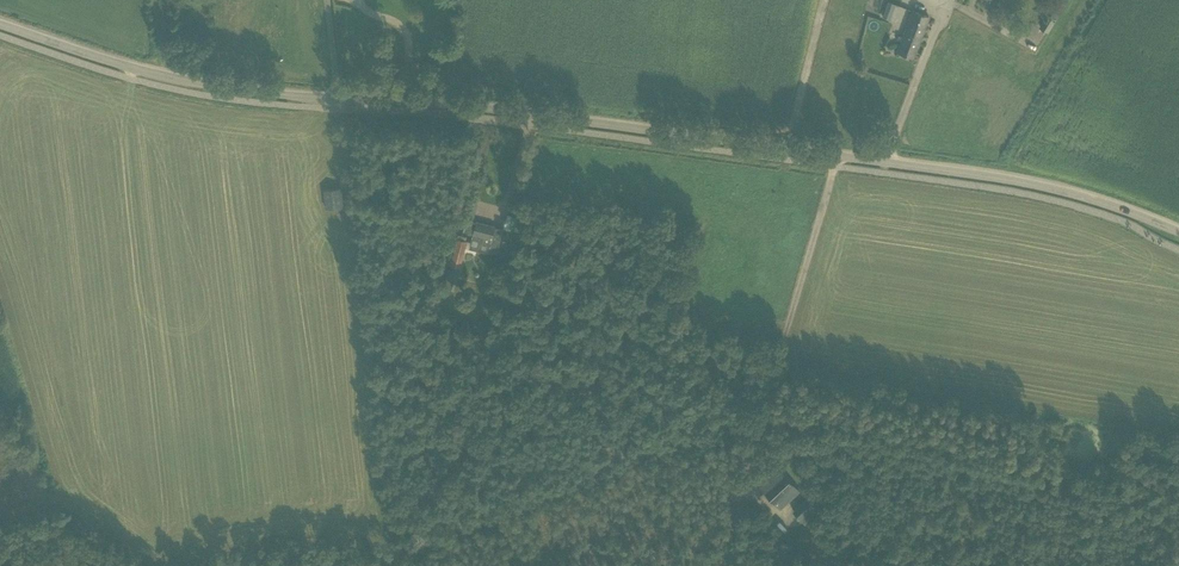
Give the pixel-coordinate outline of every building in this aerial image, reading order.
[(886,0),(880,16),(888,19),(894,3),(886,0)] [(889,20),(894,21),(895,17),(904,20),(907,9),(894,5),(889,20)] [(913,10),(897,51),(913,57),(929,16),(913,10)] [(1040,26),(1047,31),(1055,19),(1047,14),(1040,26)] [(324,190),(326,208),(343,207),(341,188),(324,190)] [(472,217),(476,202),(464,199),(460,213),(472,217)] [(497,250),(499,241),(501,230),(493,228),(493,227),(474,223),(473,224),(466,222),(463,231),(473,233),(471,242),(456,238),(450,265),(461,267),(466,248),(489,253),(490,249),(497,250)] [(763,491),(774,503),(781,497),(787,503),(799,491),(778,469),(765,481),(769,485),(763,491)] [(801,519),(814,506),(806,498),(793,511),(801,519)]
